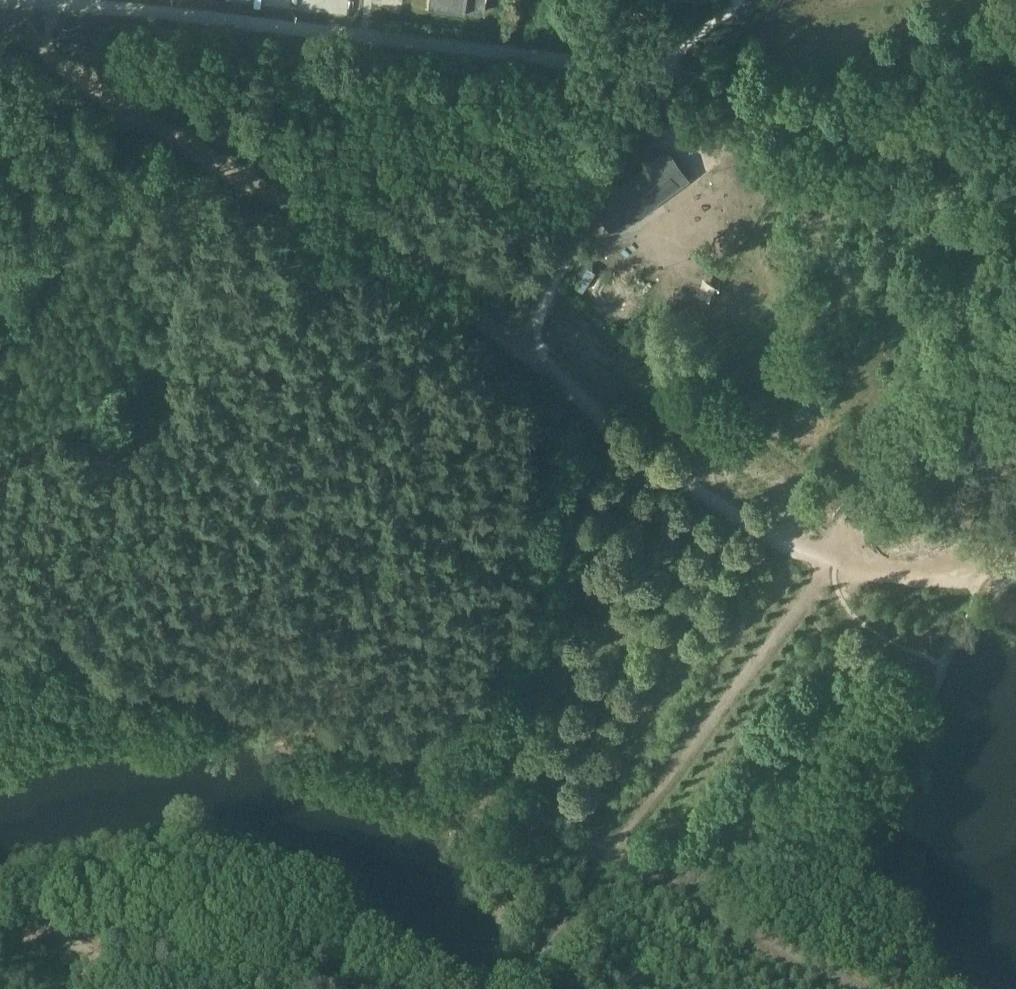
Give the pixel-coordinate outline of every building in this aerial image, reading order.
[(427,3),(462,8),(462,9),(464,9),(483,11),(485,0),(427,0),(427,3)] [(648,160),(590,201),(606,225),(631,219),(658,201),(691,178),(675,155),(649,161),(648,160)]
